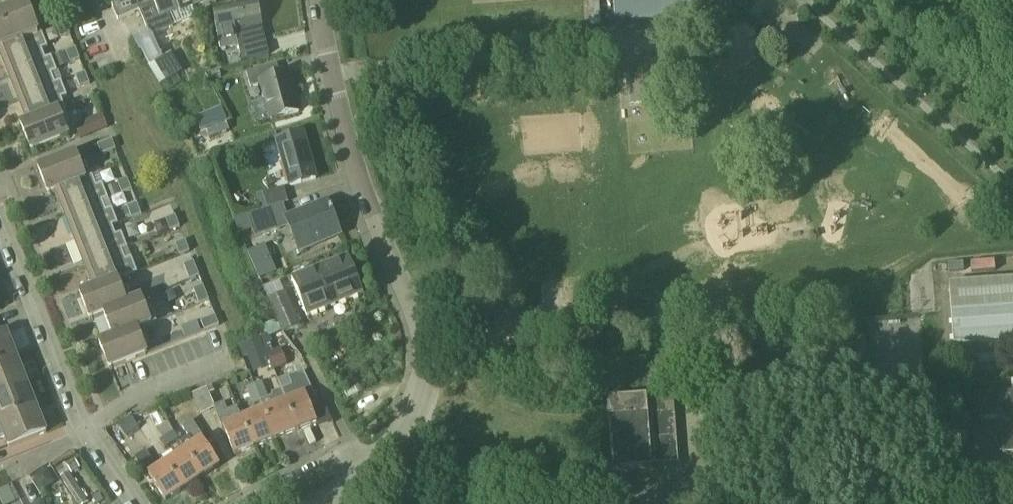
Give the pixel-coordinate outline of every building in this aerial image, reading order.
[(140,10),(141,11),(167,0),(136,0),(140,10)] [(141,11),(151,36),(174,27),(198,16),(194,7),(210,0),(167,0),(141,11)] [(616,22),(692,17),(691,0),(614,0),(616,22)] [(258,1),(213,9),(221,49),(239,45),(243,63),(270,56),(262,26),(258,1)] [(600,2),(588,3),(590,25),(601,25),(600,2)] [(1,53),(44,36),(42,32),(39,34),(28,7),(27,5),(24,7),(0,16),(0,51),(1,53)] [(57,28),(61,38),(70,35),(66,25),(57,28)] [(44,36),(1,53),(13,85),(56,68),(52,57),(46,59),(43,50),(48,48),(44,36)] [(67,53),(71,63),(79,60),(76,49),(67,53)] [(67,51),(54,56),(58,68),(71,63),(67,53),(67,51)] [(170,54),(157,61),(167,81),(180,74),(170,54)] [(631,64),(623,64),(624,76),(630,75),(632,104),(660,102),(656,62),(631,64)] [(56,68),(13,85),(26,117),(63,102),(62,99),(68,97),(62,81),(56,84),(52,74),(58,72),(56,68)] [(259,69),(247,73),(251,88),(263,85),(272,120),(300,112),(289,74),(262,81),(259,69)] [(77,77),(81,87),(89,84),(85,74),(77,77)] [(63,102),(26,117),(28,123),(22,125),(32,152),(34,151),(33,151),(69,137),(65,126),(71,124),(65,110),(66,110),(63,102)] [(222,107),(196,118),(201,130),(227,119),(222,107)] [(102,115),(89,120),(95,133),(108,128),(102,115)] [(227,122),(206,130),(209,138),(230,131),(227,122)] [(316,179),(304,133),(278,140),(291,186),(316,179)] [(99,146),(102,155),(115,150),(112,141),(99,146)] [(49,195),(56,192),(56,191),(93,176),(92,176),(86,162),(80,165),(76,154),(40,168),(39,169),(49,195)] [(56,191),(56,192),(65,216),(103,201),(103,202),(109,200),(103,184),(97,186),(93,176),(56,191)] [(132,190),(127,180),(119,184),(123,194),(132,190)] [(118,185),(106,190),(110,199),(121,194),(118,185)] [(263,194),(268,209),(271,208),(284,204),(289,202),(285,188),(263,194)] [(103,201),(65,216),(75,240),(113,225),(113,226),(119,224),(113,209),(107,211),(103,202),(103,201)] [(289,218),(286,219),(290,227),(300,253),(341,236),(328,202),(289,218)] [(137,205),(129,208),(132,218),(141,215),(137,205)] [(250,215),(235,220),(241,235),(253,230),(256,238),(278,231),(271,208),(268,209),(250,215)] [(167,221),(171,231),(180,227),(176,217),(167,221)] [(113,225),(75,240),(85,265),(122,250),(123,251),(128,249),(122,233),(116,235),(113,226),(113,225)] [(190,252),(185,242),(177,245),(181,256),(190,252)] [(249,253),(254,266),(269,260),(264,246),(249,253)] [(85,265),(94,289),(94,290),(118,280),(118,281),(138,273),(132,258),(126,260),(123,251),(122,250),(85,265)] [(349,257),(307,274),(311,285),(314,284),(318,293),(322,292),(328,307),(364,293),(349,257)] [(1012,269),(1012,267),(1012,259),(990,262),(991,271),(1012,269)] [(199,276),(194,263),(185,266),(190,280),(199,276)] [(58,279),(63,294),(91,284),(85,268),(58,279)] [(294,279),(306,311),(308,315),(328,307),(322,292),(318,293),(314,284),(311,285),(307,274),(294,279)] [(94,290),(94,289),(80,294),(91,320),(105,315),(104,314),(128,305),(127,304),(118,281),(118,280),(94,290)] [(954,345),(1012,341),(1012,280),(949,285),(954,345)] [(204,287),(195,291),(200,305),(209,301),(204,287)] [(286,293),(269,300),(284,334),(301,327),(286,293)] [(162,317),(184,313),(181,296),(158,301),(162,317)] [(105,315),(114,338),(114,339),(143,327),(144,328),(157,322),(151,307),(146,309),(141,298),(127,304),(128,305),(104,314),(105,315)] [(219,326),(215,317),(202,323),(205,331),(219,326)] [(200,330),(196,320),(180,327),(184,337),(200,330)] [(100,343),(110,370),(112,369),(148,354),(143,344),(149,342),(144,328),(143,327),(114,339),(114,338),(100,343)] [(17,359),(7,334),(0,337),(0,366),(17,359)] [(244,346),(251,364),(268,358),(266,353),(261,339),(244,346)] [(273,351),(266,353),(268,358),(272,367),(272,369),(287,363),(282,348),(273,351)] [(0,366),(0,394),(27,384),(17,359),(0,366)] [(299,430),(317,423),(312,408),(320,404),(305,372),(289,378),(293,387),(283,391),(287,402),(299,430)] [(265,410),(276,439),(299,430),(287,402),(283,391),(273,395),(273,397),(270,399),(263,382),(255,385),(265,410)] [(0,394),(0,423),(37,408),(27,384),(0,394)] [(239,410),(242,419),(253,448),(276,439),(265,410),(255,385),(247,388),(253,407),(261,403),(264,411),(243,419),(239,410)] [(207,389),(192,395),(201,416),(209,412),(206,405),(213,402),(207,389)] [(979,396),(981,421),(1000,420),(1003,455),(1012,454),(1012,393),(979,396)] [(607,400),(613,472),(653,469),(652,466),(678,464),(673,395),(607,400)] [(222,428),(223,428),(234,456),(253,448),(242,419),(239,410),(230,413),(226,402),(213,407),(222,428)] [(0,423),(0,440),(5,438),(10,448),(47,434),(37,408),(0,423)] [(174,431),(168,420),(155,426),(146,410),(135,415),(150,443),(174,431)] [(203,476),(220,465),(203,439),(205,438),(193,421),(183,428),(190,438),(181,444),(186,451),(203,476)] [(174,434),(160,443),(165,450),(179,442),(174,434)] [(183,490),(203,476),(186,451),(181,444),(181,443),(180,443),(185,451),(166,464),(183,490)] [(147,476),(149,475),(166,501),(183,490),(166,464),(158,469),(146,452),(135,458),(147,476)] [(81,467),(76,459),(68,465),(73,473),(81,467)] [(89,501),(70,472),(61,478),(78,503),(84,503),(89,501)] [(0,490),(0,497),(3,503),(11,503),(16,502),(9,486),(0,490)] [(94,499),(97,503),(103,503),(105,503),(101,495),(94,499)]
